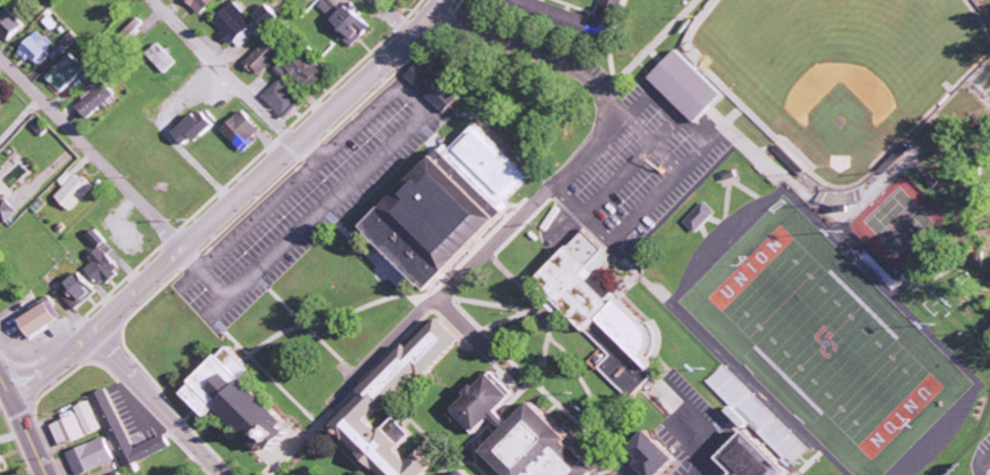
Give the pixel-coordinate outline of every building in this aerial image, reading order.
[(201,15),(218,0),(187,0),(201,15)] [(331,18),(326,23),(353,49),(374,27),(351,5),(343,13),(330,0),(325,0),(319,6),(331,18)] [(600,22),(617,28),(626,0),(607,0),(600,22)] [(256,25),(234,2),(215,20),(226,32),(223,35),(233,46),(256,25)] [(284,18),(271,4),(257,18),(271,31),(284,18)] [(10,8),(0,17),(0,32),(9,42),(26,27),(10,8)] [(53,44),(40,30),(18,51),(28,61),(32,57),(40,65),(51,55),(47,51),(53,44)] [(260,76),(285,53),(272,39),(247,62),(260,76)] [(263,97),(285,119),(304,100),(287,83),(294,76),(310,92),(328,75),(303,50),(277,74),(281,79),(263,97)] [(88,67),(71,51),(46,77),(63,93),(88,67)] [(700,124),(727,96),(680,51),(653,79),(700,124)] [(446,116),(463,100),(425,59),(408,76),(446,116)] [(77,107),(89,120),(117,92),(105,80),(77,107)] [(254,147),(251,143),(265,130),(246,110),(224,130),(246,154),(254,147)] [(201,118),(198,114),(176,135),(187,147),(195,139),(199,143),(220,124),(208,112),(201,118)] [(518,209),(512,202),(537,177),(479,120),(375,227),(438,290),(518,209)] [(96,186),(81,172),(58,196),(74,210),(96,186)] [(0,199),(0,220),(2,218),(8,224),(20,212),(7,199),(4,203),(0,199)] [(683,222),(694,234),(716,213),(704,202),(683,222)] [(89,268),(101,287),(126,271),(100,228),(91,234),(100,249),(90,255),(95,264),(89,268)] [(543,278),(568,304),(571,301),(578,308),(572,313),(612,353),(598,367),(630,399),(663,366),(651,354),(666,340),(625,300),(619,306),(590,278),(613,255),(590,232),(543,278)] [(98,293),(80,273),(60,292),(78,311),(98,293)] [(23,321),(35,340),(65,321),(54,302),(23,321)] [(442,464),(427,450),(416,462),(403,449),(416,435),(399,419),(387,432),(378,424),(459,338),(439,319),(337,428),(388,474),(432,474),(442,464)] [(189,394),(214,418),(227,404),(275,449),(291,431),(288,429),(294,423),(250,381),(261,370),(235,345),(189,394)] [(763,433),(775,421),(722,367),(707,382),(756,431),(730,456),(746,472),(742,474),(794,474),(799,470),(763,433)] [(521,396),(498,372),(462,408),(485,432),(496,421),(506,432),(516,421),(506,411),(521,396)] [(126,468),(174,448),(168,435),(136,449),(110,388),(94,395),(126,468)] [(78,407),(90,435),(104,429),(92,401),(78,407)] [(603,471),(576,443),(580,439),(542,401),(491,453),(514,474),(599,474),(603,471)] [(63,448),(89,438),(81,415),(54,425),(63,448)] [(683,458),(655,431),(639,448),(647,456),(642,461),(656,474),(667,474),(683,458)] [(109,437),(69,452),(78,474),(81,474),(117,462),(109,437)]
